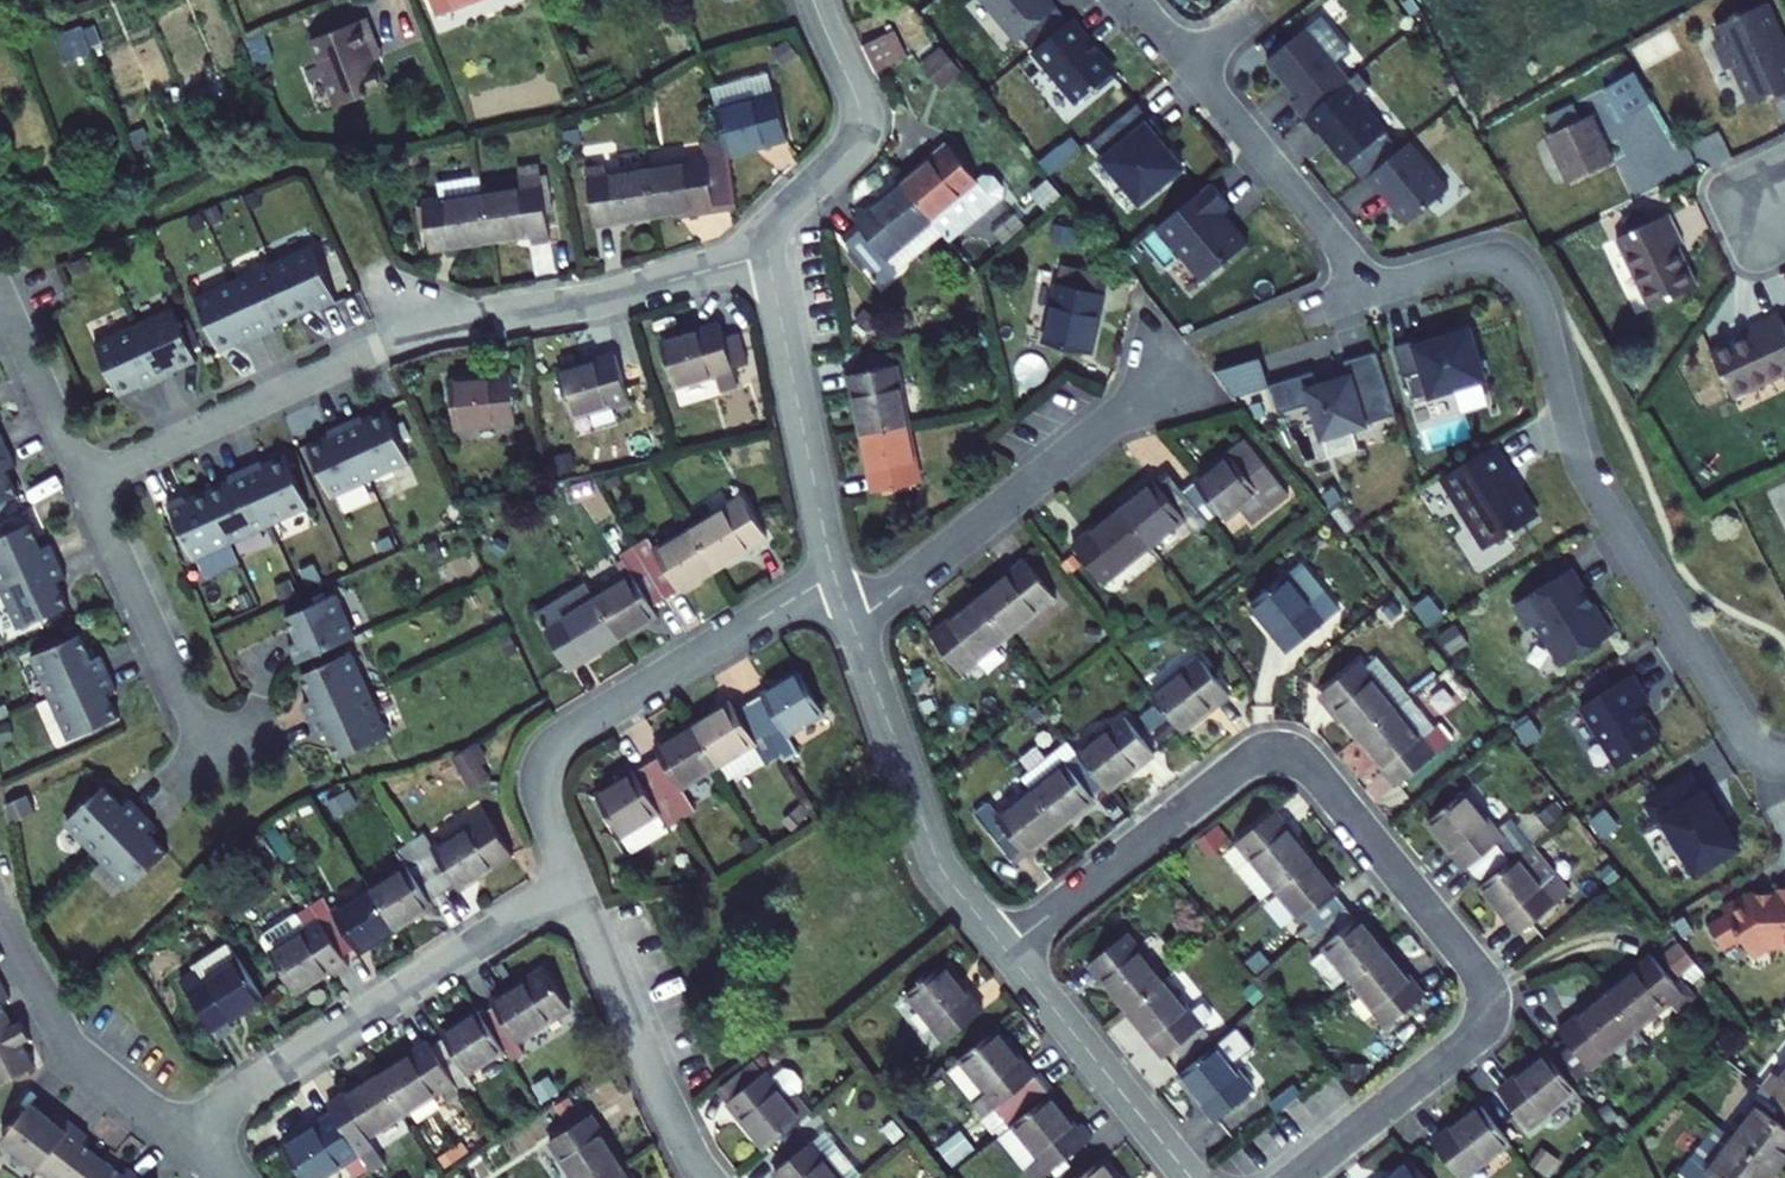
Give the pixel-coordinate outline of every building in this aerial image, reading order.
[(439,18),(487,0),(432,0),(439,18)] [(1017,40),(1057,6),(1052,0),(984,0),(1017,40)] [(1784,91),(1784,41),(1767,1),(1716,25),(1721,35),(1718,45),(1725,61),(1734,65),(1750,101),(1776,89),(1778,94),(1784,91)] [(339,106),(384,89),(373,60),(369,53),(379,49),(367,18),(312,39),(339,106)] [(1090,40),(1072,18),(1032,50),(1076,104),(1113,73),(1087,42),(1090,40)] [(93,53),(82,26),(57,34),(66,62),(93,53)] [(1293,102),(1305,117),(1346,83),(1350,80),(1307,28),(1267,60),(1298,98),(1293,102)] [(894,29),(864,42),(876,70),(908,55),(894,29)] [(942,46),(921,64),(943,91),(965,73),(942,46)] [(724,137),(728,155),(787,139),(769,73),(711,89),(724,137)] [(1641,104),(1649,99),(1639,78),(1630,82),(1641,104)] [(1346,83),(1305,117),(1318,132),(1321,130),(1348,163),(1386,131),(1346,83)] [(1138,104),(1090,143),(1140,203),(1183,167),(1158,138),(1163,134),(1138,104)] [(1546,137),(1568,183),(1614,160),(1593,115),(1582,120),(1574,104),(1547,117),(1554,133),(1546,137)] [(698,215),(738,209),(728,155),(724,137),(702,141),(706,159),(649,168),(656,215),(697,209),(698,215)] [(1410,222),(1449,189),(1409,141),(1368,175),(1381,191),(1382,189),(1410,222)] [(949,145),(903,183),(933,220),(950,240),(1003,196),(1004,187),(994,176),(985,175),(979,180),(949,145)] [(540,163),(518,167),(521,189),(543,185),(540,163)] [(587,168),(596,224),(656,215),(649,168),(606,174),(605,166),(587,168)] [(424,203),(431,250),(491,241),(484,194),(481,178),(439,184),(442,200),(424,203)] [(0,181),(0,209),(11,209),(0,181)] [(1230,206),(1211,182),(1158,226),(1203,281),(1249,243),(1223,212),(1230,206)] [(933,220),(903,183),(857,222),(860,225),(845,238),(882,284),(898,271),(887,258),(933,220)] [(484,194),(491,241),(532,235),(533,243),(551,240),(543,185),(521,189),(484,194)] [(1652,307),(1695,287),(1677,247),(1684,244),(1670,214),(1619,238),(1652,307)] [(319,310),(337,302),(311,245),(272,263),(295,315),(317,305),(319,310)] [(295,315),(272,263),(234,280),(260,337),(276,330),(274,324),(295,315)] [(1059,266),(1045,343),(1092,352),(1106,276),(1059,266)] [(195,298),(218,350),(240,340),(243,345),(260,337),(234,280),(195,298)] [(134,326),(160,383),(176,375),(174,370),(196,360),(173,308),(134,326)] [(1732,396),(1784,371),(1784,328),(1778,313),(1748,327),(1751,334),(1712,353),(1732,396)] [(721,324),(662,341),(675,387),(717,375),(722,391),(739,386),(734,370),(726,341),(721,324)] [(143,391),(160,383),(134,326),(95,344),(118,395),(140,385),(143,391)] [(1484,378),(1469,329),(1416,345),(1415,340),(1394,346),(1403,377),(1423,372),(1432,399),(1454,392),(1453,388),(1484,378)] [(726,341),(734,370),(749,366),(740,337),(726,341)] [(1396,415),(1376,351),(1345,361),(1349,376),(1318,385),(1313,371),(1270,385),(1279,413),(1313,403),(1323,437),(1396,415)] [(616,354),(558,371),(571,416),(629,400),(616,354)] [(850,373),(861,432),(909,423),(898,364),(850,373)] [(451,381),(456,428),(516,423),(511,375),(451,381)] [(362,415),(345,423),(371,480),(410,462),(386,411),(364,421),(362,415)] [(371,480),(345,423),(328,431),(331,436),(308,446),(332,498),(371,480)] [(861,432),(873,491),(921,482),(909,423),(861,432)] [(9,450),(1,433),(0,434),(0,454),(9,450)] [(1288,494),(1247,441),(1183,491),(1207,522),(1219,512),(1224,519),(1239,507),(1251,523),(1288,494)] [(1494,444),(1440,478),(1459,507),(1461,505),(1487,547),(1533,519),(1507,477),(1512,474),(1494,444)] [(19,496),(8,471),(17,467),(9,450),(0,454),(0,505),(19,496)] [(310,508),(287,456),(264,466),(261,461),(245,468),(271,525),(310,508)] [(209,491),(233,543),(271,525),(245,468),(229,476),(231,481),(209,491)] [(1183,491),(1167,471),(1120,507),(1150,545),(1183,519),(1193,532),(1207,522),(1183,491)] [(205,576),(240,560),(233,543),(209,491),(188,501),(185,496),(168,504),(194,561),(197,559),(205,576)] [(692,527),(717,568),(767,537),(742,497),(692,527)] [(1073,545),(1102,582),(1150,545),(1120,507),(1073,545)] [(3,587),(60,561),(52,544),(43,548),(31,523),(0,537),(0,581),(3,587)] [(666,599),(717,568),(692,527),(655,550),(648,539),(635,547),(666,599)] [(596,597),(620,638),(658,615),(653,607),(666,599),(635,547),(621,555),(633,574),(596,597)] [(1055,598),(1026,560),(979,597),(1008,635),(1055,598)] [(3,587),(22,629),(70,607),(58,582),(67,578),(60,561),(3,587)] [(1250,604),(1289,652),(1339,611),(1301,563),(1250,604)] [(1563,665),(1611,635),(1570,569),(1515,604),(1530,628),(1537,623),(1563,665)] [(569,669),(620,638),(596,597),(587,582),(566,595),(574,608),(544,626),(569,669)] [(536,613),(544,626),(574,608),(566,595),(536,613)] [(290,646),(298,663),(350,640),(330,597),(287,617),(298,642),(290,646)] [(931,634),(961,672),(1008,635),(979,597),(931,634)] [(34,656),(53,698),(110,672),(102,655),(93,659),(82,634),(34,656)] [(305,703),(313,720),(369,694),(350,652),(302,674),(314,699),(305,703)] [(1182,732),(1229,695),(1200,657),(1153,694),(1182,732)] [(1377,657),(1364,668),(1397,708),(1410,698),(1377,657)] [(1346,720),(1360,738),(1397,708),(1364,668),(1359,661),(1322,691),(1346,720)] [(825,711),(800,670),(749,702),(781,755),(785,761),(799,753),(787,734),(825,711)] [(53,698),(73,740),(120,719),(109,694),(118,689),(110,672),(53,698)] [(1649,702),(1632,674),(1580,706),(1618,767),(1661,741),(1640,707),(1649,702)] [(1318,695),(1341,724),(1346,720),(1322,691),(1318,695)] [(329,733),(341,758),(388,736),(369,694),(313,720),(321,737),(329,733)] [(1397,708),(1360,738),(1398,785),(1436,754),(1434,753),(1450,740),(1438,725),(1434,728),(1410,698),(1397,708)] [(718,765),(727,781),(763,759),(766,764),(781,755),(749,702),(736,710),(731,701),(693,724),(718,765)] [(1125,716),(1078,753),(1104,786),(1107,790),(1154,754),(1125,716)] [(648,764),(682,820),(696,812),(681,787),(718,765),(693,724),(655,747),(661,756),(648,764)] [(1031,789),(1061,827),(1096,799),(1093,795),(1104,786),(1078,753),(1068,741),(1022,777),(1031,789)] [(452,757),(473,790),(490,779),(470,746),(452,757)] [(682,820),(648,764),(597,796),(632,853),(670,830),(669,828),(682,820)] [(1694,773),(1648,801),(1661,821),(1666,818),(1699,872),(1743,845),(1727,820),(1724,822),(1718,813),(1721,811),(1708,789),(1705,791),(1694,773)] [(1453,780),(1430,799),(1440,812),(1463,792),(1453,780)] [(67,823),(100,856),(144,813),(131,800),(124,806),(105,787),(67,823)] [(1014,864),(1061,827),(1031,789),(998,816),(988,803),(975,814),(1014,864)] [(1440,812),(1428,821),(1479,884),(1509,859),(1511,862),(1533,844),(1512,819),(1497,831),(1465,791),(1463,792),(1440,812)] [(7,803),(8,806),(29,796),(28,794),(7,803)] [(8,806),(11,824),(37,813),(29,796),(8,806)] [(1237,869),(1262,899),(1276,888),(1313,858),(1275,812),(1238,842),(1239,843),(1251,858),(1237,869)] [(100,856),(131,889),(169,853),(150,833),(157,827),(144,813),(100,856)] [(411,842),(444,893),(457,885),(459,889),(513,855),(488,814),(434,849),(424,834),(411,842)] [(431,901),(444,893),(411,842),(399,850),(408,865),(371,889),(397,929),(434,905),(431,901)] [(1239,843),(1225,854),(1237,869),(1251,858),(1239,843)] [(1511,862),(1481,886),(1520,934),(1571,892),(1533,844),(1511,862)] [(1336,895),(1340,892),(1313,858),(1276,888),(1303,922),(1307,919),(1317,931),(1346,908),(1336,895)] [(1767,943),(1779,942),(1779,948),(1784,948),(1784,888),(1780,888),(1780,891),(1770,891),(1770,897),(1753,898),(1751,899),(1748,895),(1723,910),(1726,915),(1709,926),(1723,950),(1741,938),(1750,953),(1767,943)] [(311,905),(344,957),(357,948),(359,952),(397,929),(371,889),(334,912),(324,897),(311,905)] [(335,975),(350,966),(344,957),(311,905),(311,904),(265,933),(263,942),(296,994),(332,970),(335,975)] [(1346,908),(1317,931),(1326,943),(1323,946),(1326,950),(1312,961),(1337,991),(1350,980),(1387,950),(1360,916),(1356,919),(1346,908)] [(1560,930),(1569,941),(1585,928),(1575,917),(1560,930)] [(1127,933),(1089,963),(1127,1009),(1164,979),(1127,933)] [(1662,955),(1675,970),(1679,967),(1683,971),(1695,962),(1678,941),(1662,955)] [(229,1022),(265,999),(230,945),(179,978),(219,1040),(234,1030),(229,1022)] [(1350,980),(1388,1027),(1425,997),(1387,950),(1350,980)] [(1678,989),(1651,955),(1606,992),(1636,1029),(1670,1001),(1677,1010),(1694,996),(1684,984),(1678,989)] [(1692,983),(1704,973),(1695,962),(1683,971),(1692,983)] [(907,993),(945,1041),(982,1011),(944,963),(907,993)] [(505,1051),(509,1058),(522,1050),(517,1043),(571,1009),(545,969),(492,1002),(494,1006),(481,1015),(505,1051)] [(1164,979),(1127,1009),(1165,1056),(1213,1015),(1203,1003),(1191,1012),(1164,979)] [(14,1025),(2,1002),(10,998),(1,982),(0,983),(0,1032),(14,1025)] [(1606,992),(1560,1029),(1572,1044),(1590,1066),(1636,1029),(1606,992)] [(468,1074),(505,1051),(481,1015),(479,1011),(442,1034),(444,1038),(431,1046),(461,1092),(474,1084),(468,1074)] [(22,1021),(14,1025),(0,1032),(0,1085),(35,1066),(23,1042),(31,1038),(22,1021)] [(1055,1090),(1040,1071),(1036,1075),(997,1028),(960,1058),(987,1091),(972,1104),(984,1119),(992,1112),(1007,1130),(1013,1124),(1050,1093),(1051,1094),(1055,1090)] [(415,1051),(379,1074),(405,1114),(441,1091),(447,1101),(461,1092),(431,1046),(428,1041),(414,1050),(415,1051)] [(1180,1074),(1218,1120),(1255,1090),(1217,1044),(1180,1074)] [(1572,1044),(1558,1055),(1577,1077),(1590,1066),(1572,1044)] [(1547,1053),(1500,1089),(1529,1127),(1576,1090),(1547,1053)] [(726,1101),(765,1149),(808,1114),(793,1096),(800,1090),(802,1080),(794,1070),(784,1066),(770,1078),(764,1071),(762,1072),(752,1060),(719,1087),(728,1099),(726,1101)] [(1762,1086),(1784,1104),(1784,1071),(1780,1078),(1773,1072),(1762,1086)] [(369,1137),(405,1114),(379,1074),(329,1106),(334,1113),(370,1170),(372,1173),(386,1163),(369,1137)] [(1276,1112),(1300,1094),(1293,1085),(1270,1104),(1276,1112)] [(1733,1138),(1777,1172),(1784,1161),(1784,1104),(1762,1086),(1751,1101),(1758,1106),(1733,1138)] [(1051,1094),(1050,1093),(1013,1124),(1007,1130),(998,1137),(1032,1177),(1045,1177),(1094,1138),(1082,1124),(1078,1127),(1051,1094)] [(39,1169),(73,1124),(59,1113),(53,1120),(32,1103),(2,1141),(39,1169)] [(1463,1177),(1464,1177),(1510,1142),(1481,1104),(1434,1140),(1463,1177)] [(334,1113),(283,1146),(304,1177),(321,1177),(346,1162),(356,1177),(358,1177),(370,1170),(334,1113)] [(550,1140),(575,1177),(604,1177),(623,1166),(590,1114),(550,1140)] [(73,1124),(39,1169),(50,1177),(88,1177),(103,1159),(83,1143),(88,1135),(73,1124)] [(1688,1177),(1772,1177),(1777,1172),(1733,1138),(1717,1126),(1681,1173),(1688,1177)] [(824,1131),(810,1142),(821,1155),(835,1144),(824,1131)] [(773,1171),(779,1177),(861,1177),(862,1177),(835,1144),(821,1155),(810,1142),(773,1171)] [(129,1168),(124,1175),(103,1159),(88,1177),(143,1177),(129,1168)] [(1103,1159),(1079,1177),(1119,1177),(1103,1159)] [(1411,1159),(1386,1177),(1426,1177),(1411,1159)] [(623,1166),(604,1177),(631,1177),(623,1166)]
